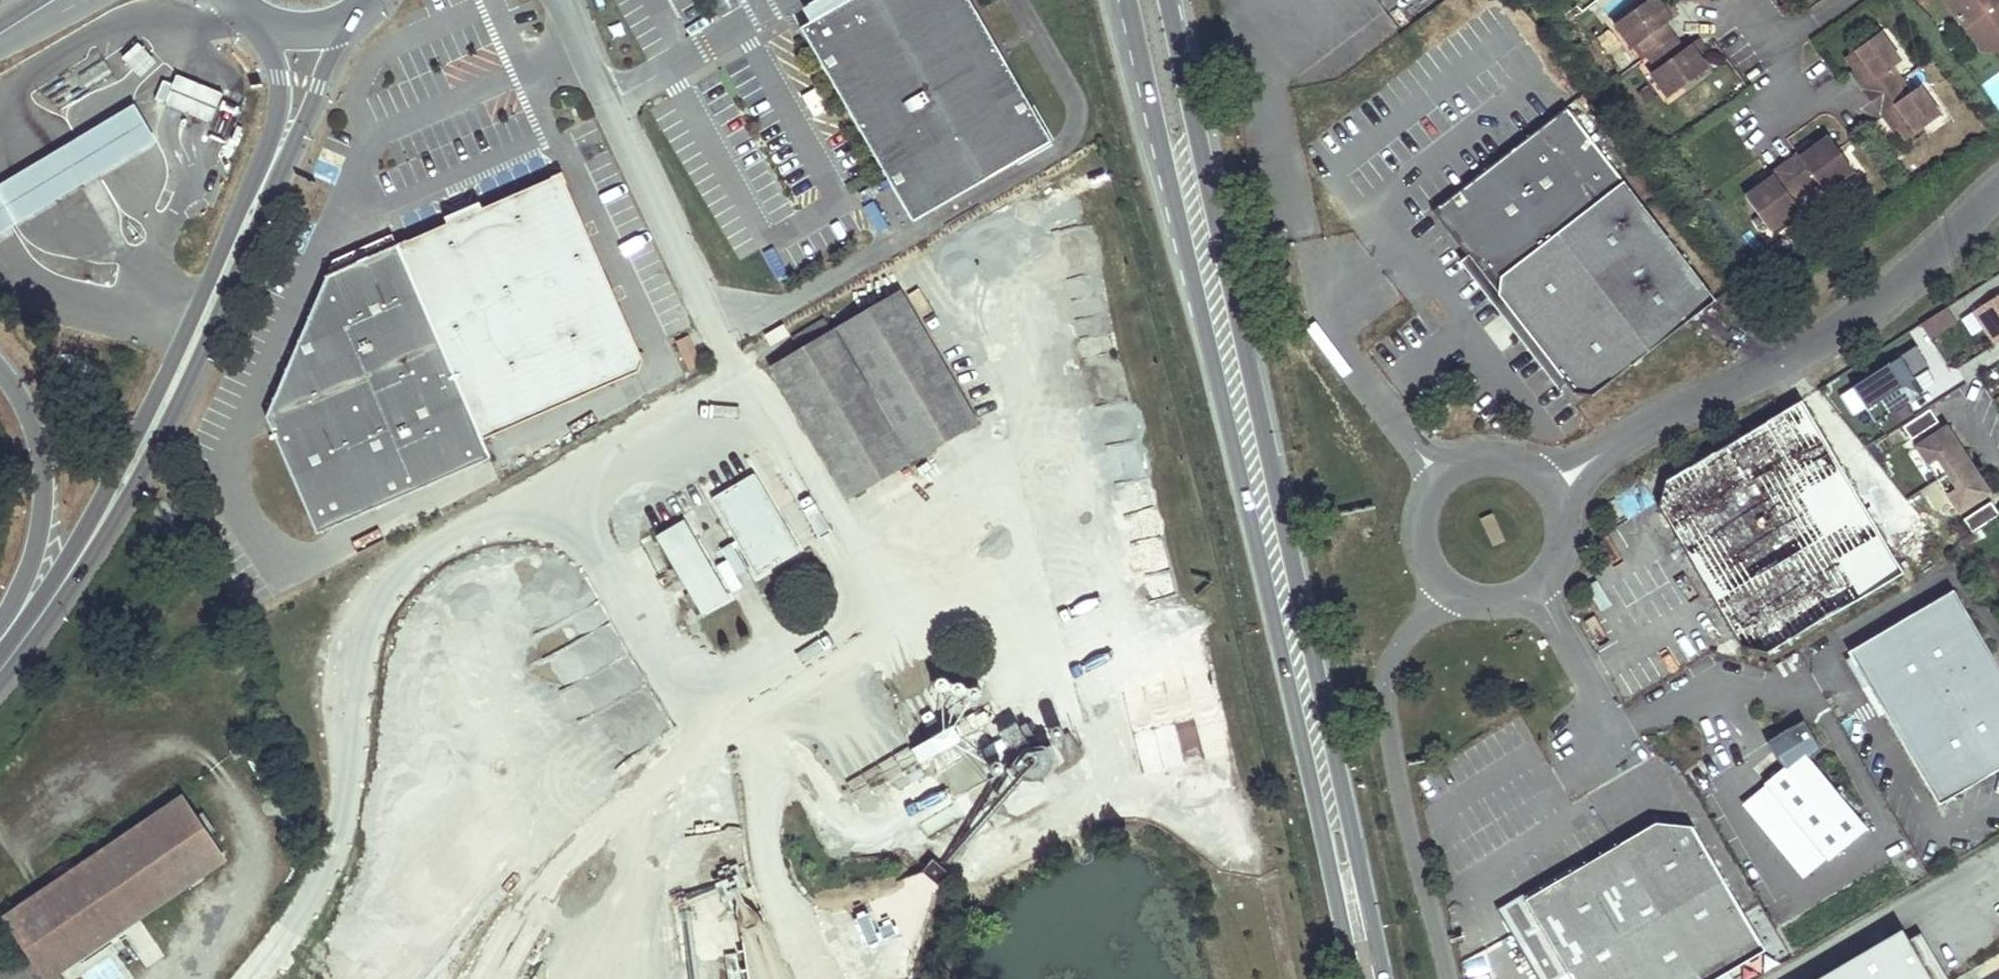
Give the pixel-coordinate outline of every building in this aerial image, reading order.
[(972,0),(849,0),(802,27),(914,221),(1053,142),(972,0)] [(1661,0),(1646,0),(1616,21),(1635,47),(1641,44),(1658,68),(1653,72),(1671,97),(1710,68),(1699,53),(1692,44),(1686,48),(1669,24),(1675,20),(1665,5),(1661,0)] [(1964,23),(1982,47),(1998,51),(1998,0),(1947,0),(1964,23)] [(1671,1),(1665,5),(1675,20),(1681,16),(1671,1)] [(1902,62),(1880,34),(1847,59),(1857,71),(1863,79),(1859,82),(1891,123),(1894,121),(1901,129),(1910,141),(1943,115),(1921,87),(1912,94),(1893,69),(1902,62)] [(1700,38),(1692,44),(1699,53),(1707,48),(1700,38)] [(138,48),(122,62),(129,70),(144,55),(138,48)] [(1859,82),(1863,79),(1857,71),(1853,74),(1859,82)] [(222,98),(176,78),(164,107),(210,126),(222,98)] [(0,186),(0,238),(157,144),(134,106),(0,186)] [(1718,298),(1568,106),(1436,209),(1575,394),(1596,393),(1718,298)] [(1894,121),(1891,123),(1897,132),(1901,129),(1894,121)] [(1826,191),(1856,171),(1832,136),(1820,145),(1811,151),(1808,148),(1766,177),(1769,181),(1760,187),(1748,195),(1772,230),(1801,209),(1794,199),(1820,182),(1826,191)] [(1817,142),(1808,148),(1811,151),(1820,145),(1817,142)] [(559,173),(397,246),(482,437),(645,363),(559,173)] [(1769,181),(1766,177),(1758,183),(1760,187),(1769,181)] [(397,246),(328,277),(267,418),(319,535),(492,458),(482,437),(397,246)] [(847,497),(976,422),(901,291),(833,331),(825,317),(791,337),(799,350),(771,367),(847,497)] [(1970,315),(1994,348),(1998,344),(1998,294),(1970,315)] [(1918,326),(1928,342),(1956,325),(1946,309),(1918,326)] [(700,363),(686,335),(675,341),(688,368),(700,363)] [(1837,396),(1852,420),(1878,405),(1890,425),(1924,404),(1925,405),(1955,387),(1932,350),(1919,358),(1914,349),(1837,396)] [(1738,636),(1743,644),(1768,650),(1908,569),(1806,398),(1668,477),(1661,502),(1738,636)] [(1915,439),(1942,422),(1934,409),(1907,426),(1915,439)] [(1993,493),(1949,426),(1920,446),(1963,512),(1993,493)] [(711,498),(756,576),(799,552),(754,473),(711,498)] [(1995,502),(1968,519),(1976,532),(1998,517),(1998,508),(1995,502)] [(1505,541),(1493,515),(1481,521),(1493,547),(1505,541)] [(657,536),(688,591),(685,593),(697,615),(728,597),(685,520),(657,536)] [(1853,654),(1855,659),(1889,716),(1941,804),(1998,769),(1998,665),(1957,593),(1853,654)] [(1889,716),(1855,659),(1850,663),(1883,720),(1889,716)] [(999,743),(941,772),(963,814),(996,797),(986,778),(1005,768),(1011,779),(1027,770),(1006,729),(995,735),(999,743)] [(1053,741),(1064,761),(1081,751),(1069,731),(1053,741)] [(1867,828),(1803,751),(1764,783),(1828,861),(1867,828)] [(988,779),(1000,799),(1017,789),(1004,769),(988,779)] [(0,966),(0,978),(53,978),(227,859),(183,794),(2,919),(23,950),(0,966)] [(647,824),(634,814),(627,824),(639,834),(647,824)] [(1662,821),(1532,897),(1537,906),(1545,919),(1519,934),(1546,978),(1721,978),(1772,948),(1699,825),(1662,821)] [(1532,897),(1507,912),(1519,934),(1545,919),(1537,906),(1532,897)] [(1899,930),(1815,978),(1928,978),(1899,930)] [(89,978),(108,978),(103,966),(86,972),(89,978)] [(1495,967),(1471,975),(1473,978),(1499,978),(1495,967)]
